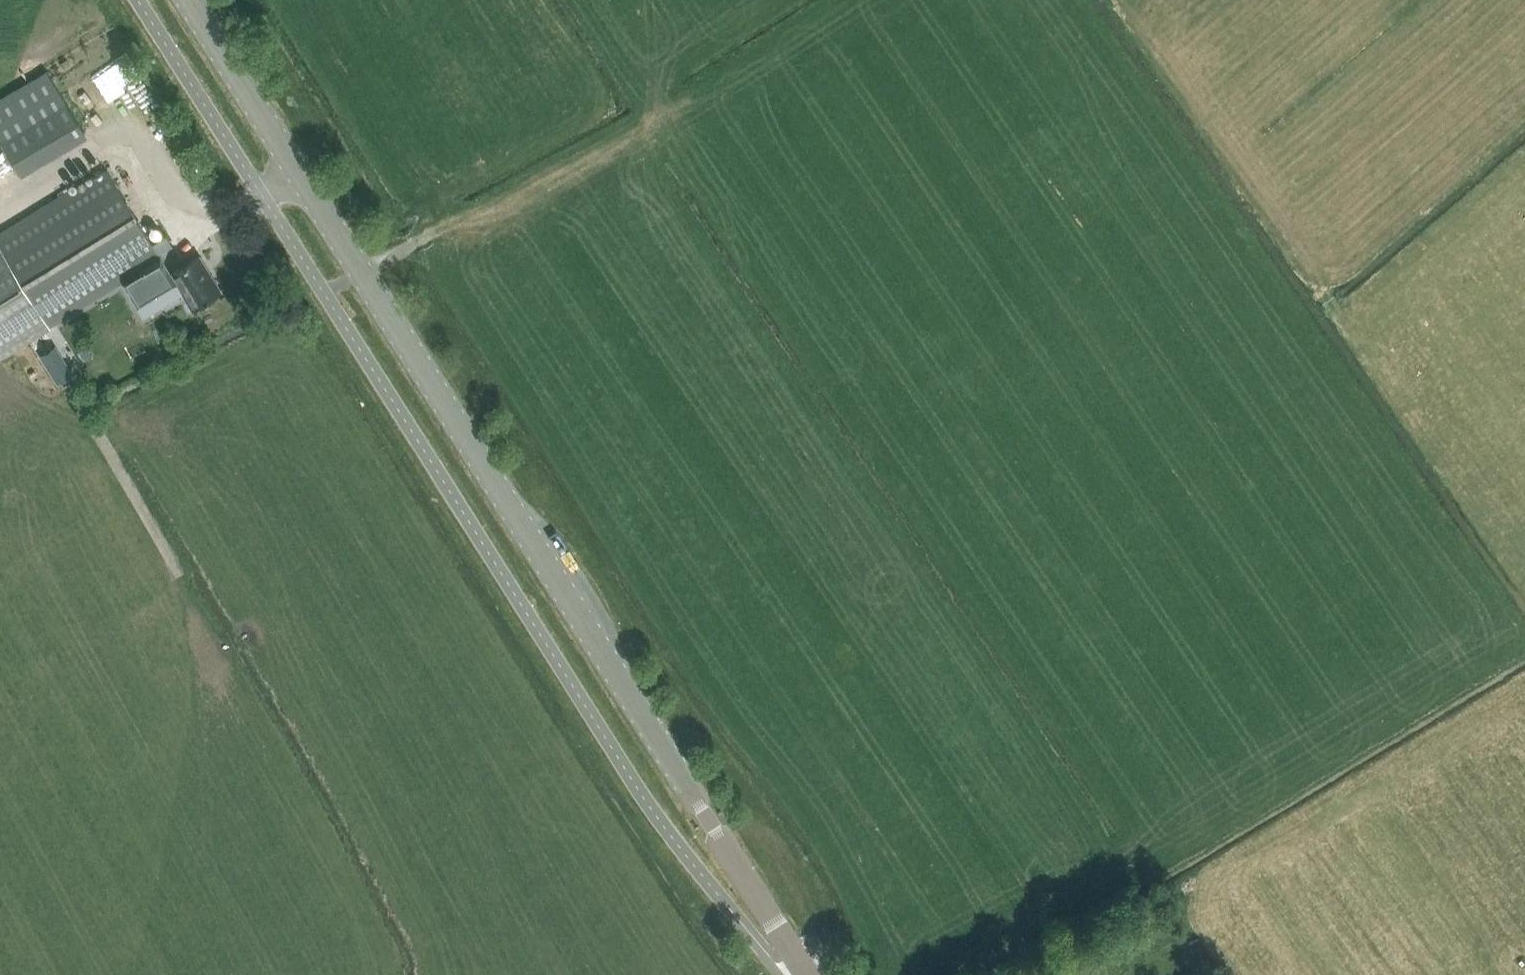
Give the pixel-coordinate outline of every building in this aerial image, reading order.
[(94,135),(56,66),(0,97),(0,123),(27,172),(94,135)] [(106,97),(121,83),(105,66),(90,81),(106,97)] [(107,169),(0,232),(0,354),(122,279),(160,255),(107,169)] [(160,255),(122,279),(138,305),(176,282),(192,308),(221,290),(199,254),(170,272),(160,255)]
